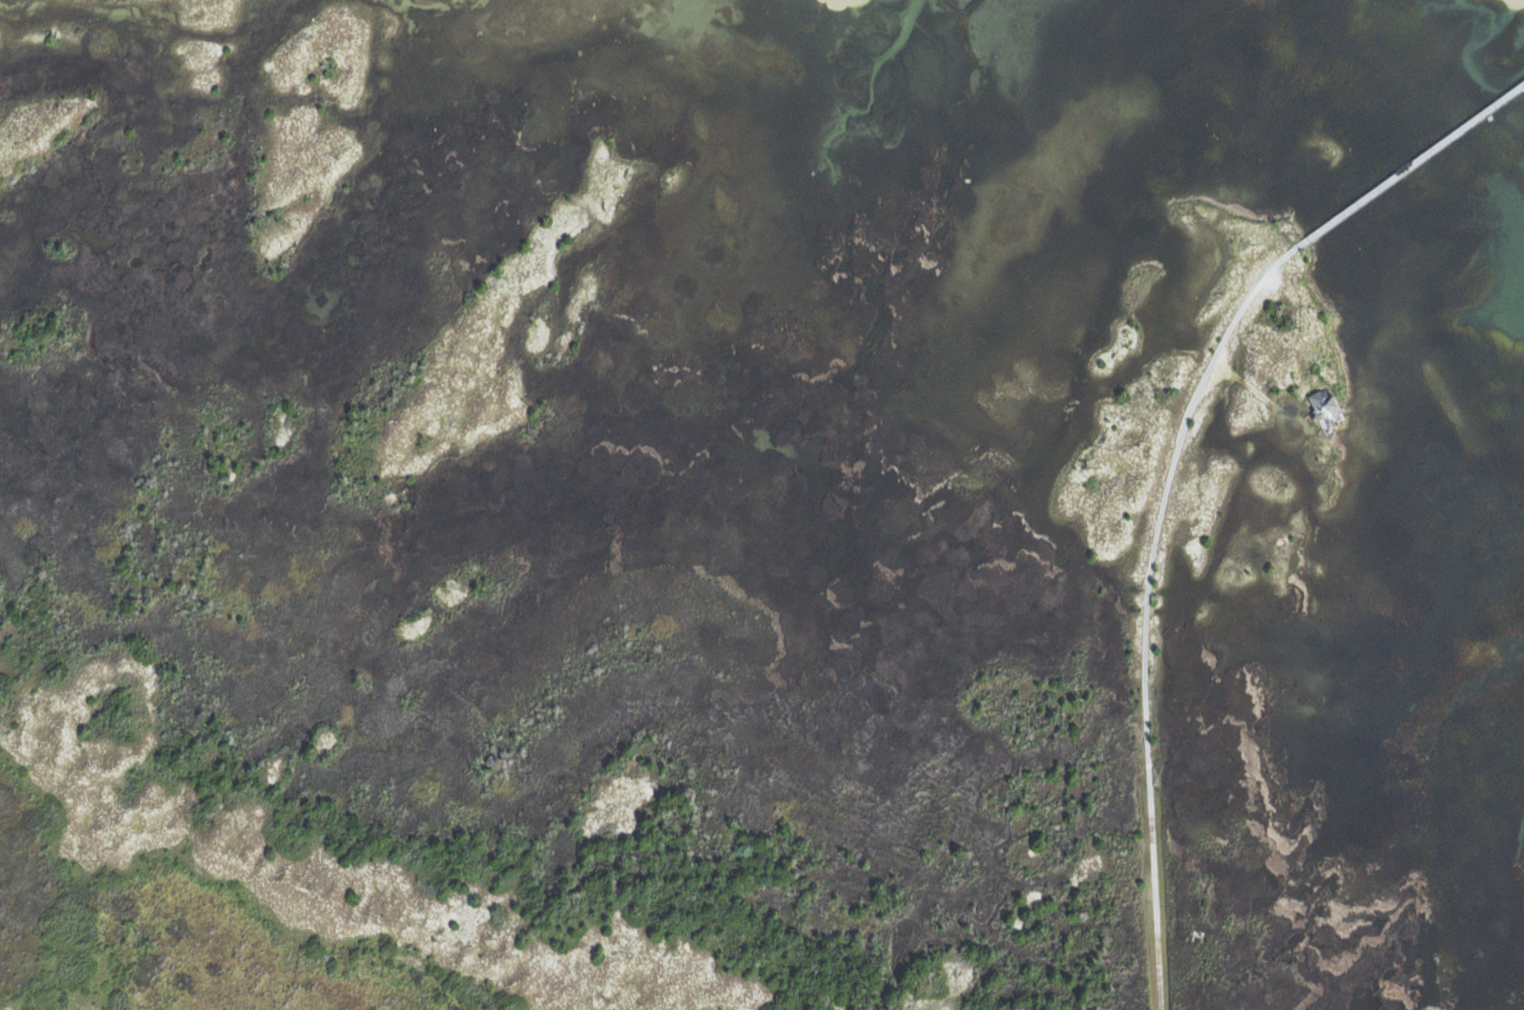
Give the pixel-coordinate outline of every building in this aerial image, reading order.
[(1307,396),(1314,410),(1319,406),(1336,421),(1346,410),(1331,395),(1329,396),(1323,386),(1307,396)]
